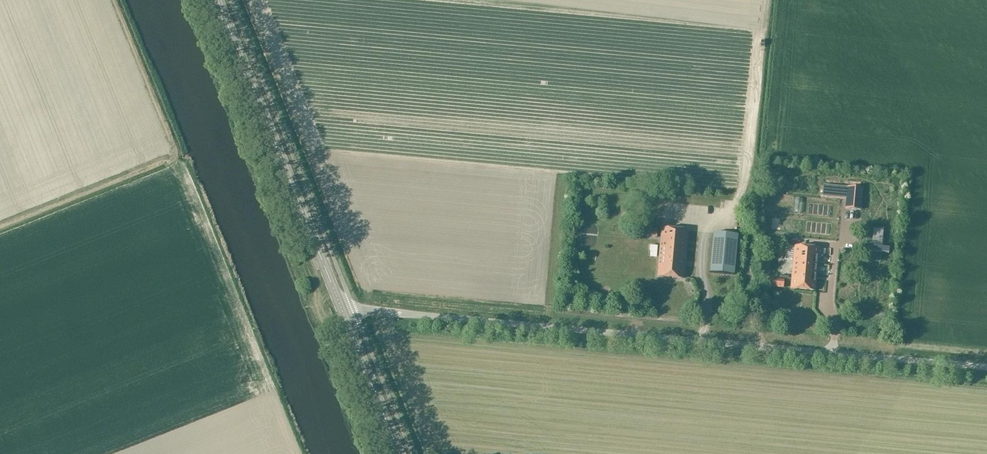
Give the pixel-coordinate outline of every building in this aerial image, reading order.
[(847,209),(861,210),(863,189),(824,185),(823,195),(848,197),(847,209)] [(698,209),(708,209),(708,192),(698,192),(698,209)] [(658,276),(684,279),(688,230),(663,228),(658,276)] [(737,235),(714,233),(710,273),(734,275),(737,235)] [(816,291),(820,248),(796,245),(792,288),(816,291)] [(768,280),(768,288),(777,288),(777,280),(768,280)]
